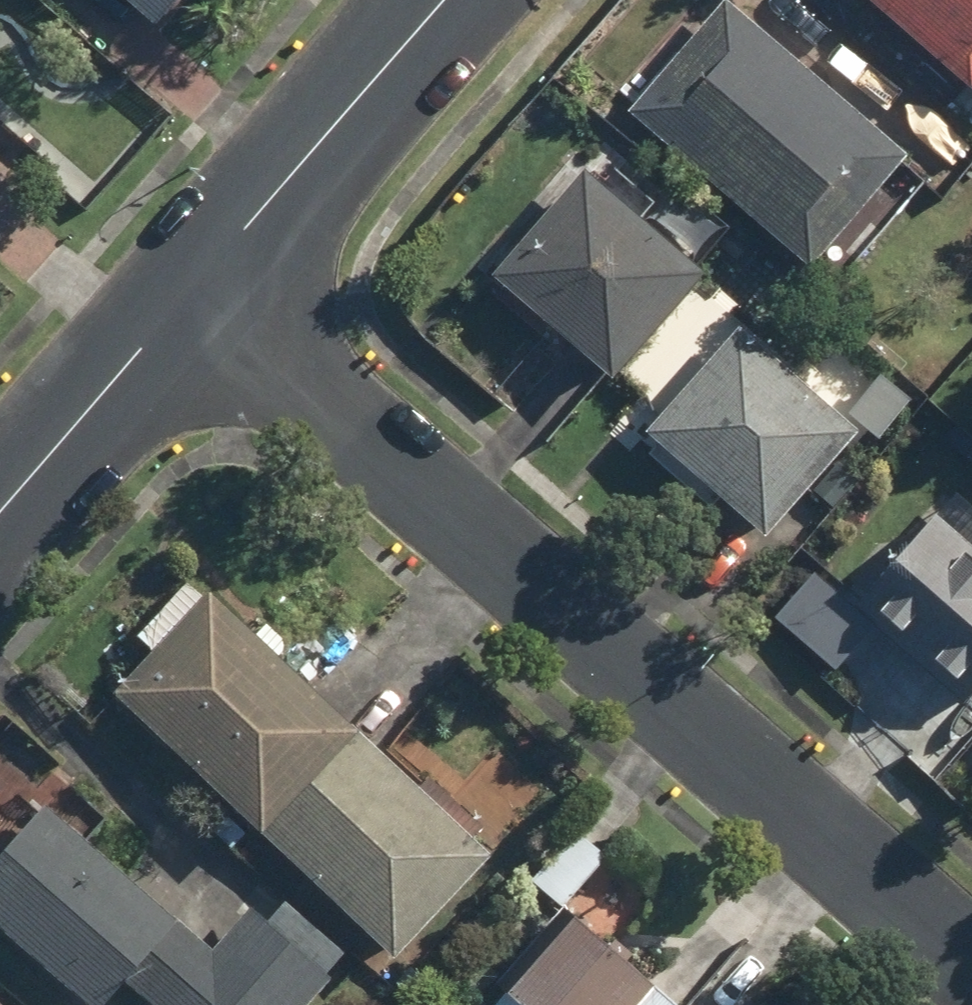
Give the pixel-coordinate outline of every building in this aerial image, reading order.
[(150,36),(181,0),(107,0),(150,36)] [(971,114),(971,0),(848,0),(971,114)] [(715,2),(615,112),(796,277),(896,168),(715,2)] [(688,282),(573,177),(476,284),(590,388),(688,282)] [(839,443),(730,335),(629,436),(739,545),(839,443)] [(902,406),(868,376),(834,415),(867,445),(902,406)] [(949,491),(839,604),(920,683),(944,659),(971,686),(971,513),(949,491)] [(145,658),(102,699),(241,842),(248,836),(379,969),(482,869),(461,847),(466,841),(411,784),(401,794),(189,576),(126,638),(145,658)] [(34,818),(0,855),(0,946),(65,1004),(86,1004),(156,928),(34,818)] [(560,831),(521,881),(559,910),(597,860),(560,831)] [(262,891),(159,1004),(301,1004),(340,961),(262,891)] [(557,914),(477,1004),(662,1004),(557,914)]
